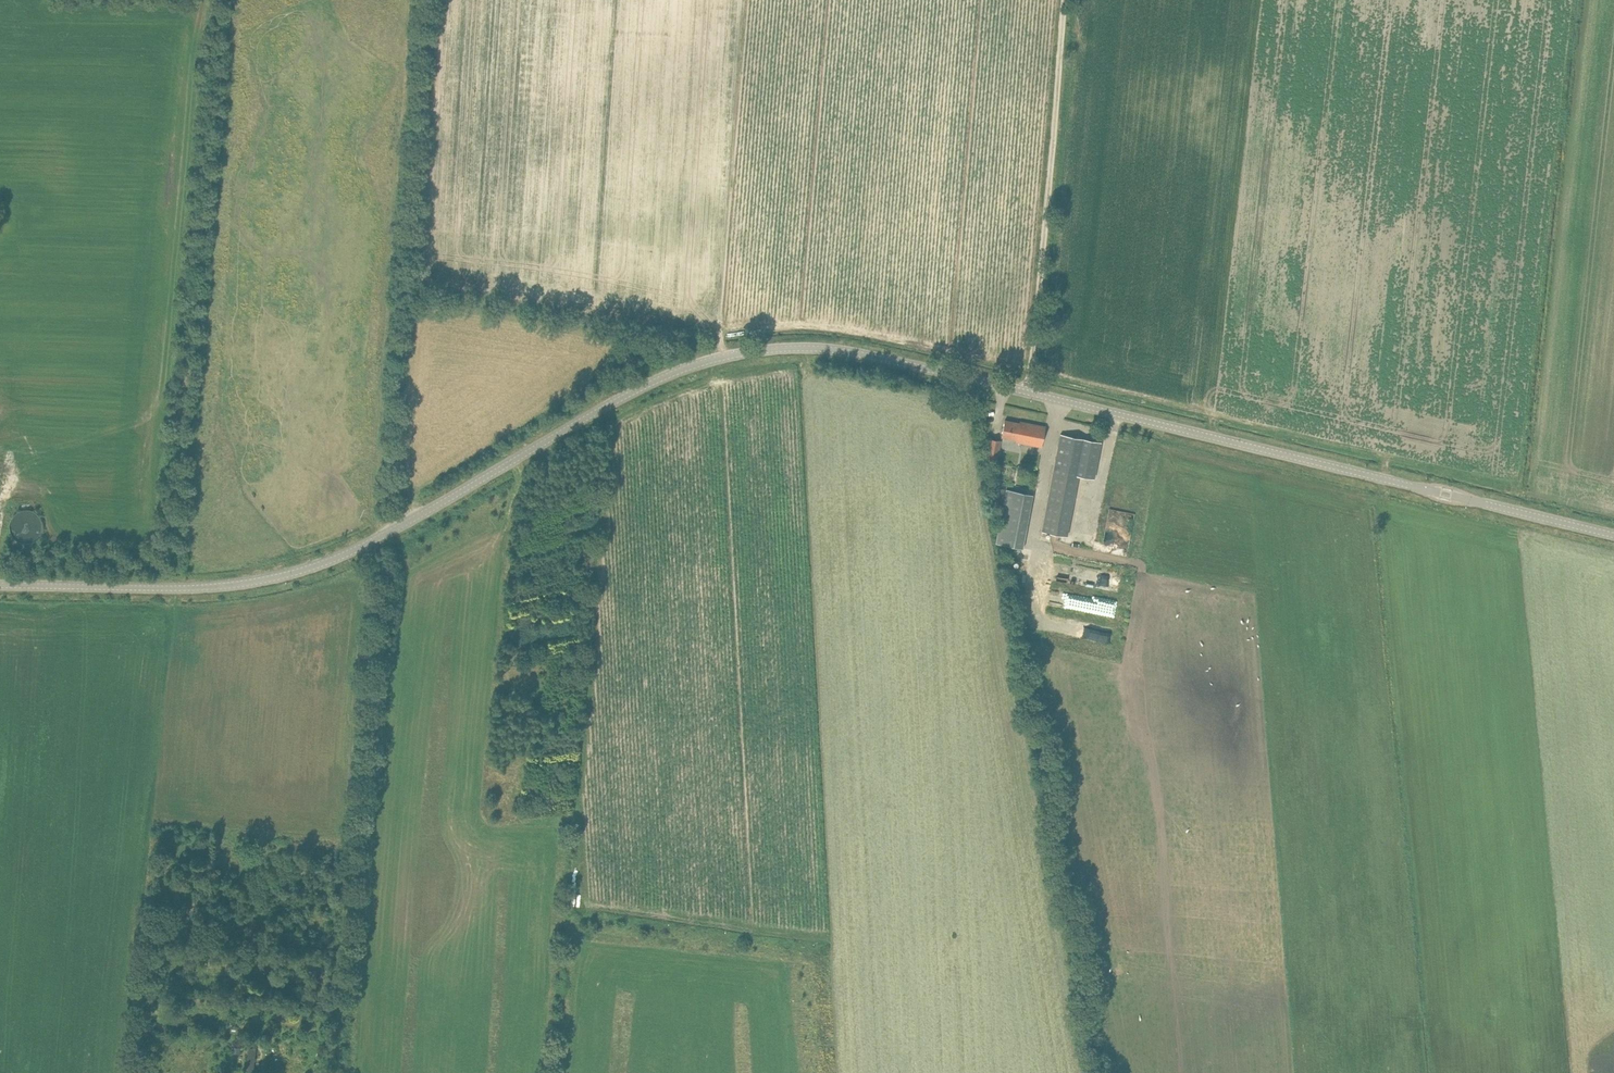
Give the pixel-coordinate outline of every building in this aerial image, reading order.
[(1016,441),(1042,446),(1046,426),(1020,421),(1020,423),(1005,420),(1001,436),(1016,439),(1016,441)] [(1042,531),(1067,536),(1079,475),(1092,478),(1099,441),(1060,434),(1042,531)] [(985,460),(997,462),(1001,440),(990,438),(985,460)] [(996,542),(1023,548),(1033,494),(1006,489),(996,542)] [(1116,585),(1117,574),(1080,569),(1079,584),(1108,588),(1109,585),(1116,585)] [(1115,601),(1065,592),(1063,607),(1112,616),(1115,601)] [(1097,638),(1109,638),(1110,627),(1097,626),(1097,638)] [(246,1069),(254,1070),(256,1047),(249,1046),(246,1069)]
